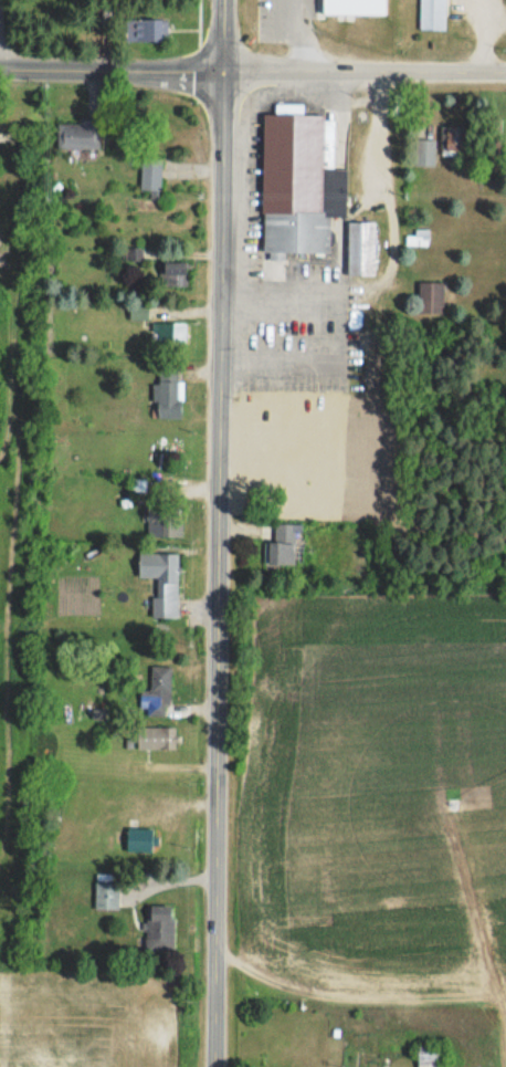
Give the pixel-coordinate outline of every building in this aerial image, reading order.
[(419,30),(446,30),(446,0),(419,0),(419,30)] [(167,40),(167,18),(126,18),(126,40),(167,40)] [(264,113),(263,252),(330,252),(331,216),(346,216),(346,168),(334,168),(335,114),(303,113),(303,103),(275,103),(275,113),(264,113)] [(58,148),(99,148),(99,121),(58,121),(58,148)] [(447,155),(460,155),(460,126),(447,126),(447,155)] [(435,139),(414,139),(414,166),(435,166),(435,139)] [(141,190),(160,190),(160,158),(141,158),(141,190)] [(375,275),(375,221),(348,221),(348,275),(375,275)] [(187,286),(187,261),(165,261),(165,286),(187,286)] [(419,313),(443,313),(443,282),(419,282),(419,313)] [(186,322),(153,322),(153,343),(186,343),(186,322)] [(180,366),(158,366),(158,384),(154,384),(154,418),(180,418),(180,366)] [(296,493),(296,460),(271,460),(271,493),(296,493)] [(147,537),(182,537),(182,506),(147,506),(147,537)] [(296,541),(276,541),(276,563),(296,563),(296,541)] [(154,578),(153,617),(177,617),(178,553),(139,553),(138,578),(154,578)] [(140,689),(140,714),(168,714),(168,666),(150,666),(150,689),(140,689)] [(176,747),(176,726),(138,726),(138,747),(176,747)] [(154,828),(128,828),(128,851),(154,851),(154,828)] [(118,909),(118,882),(95,882),(95,909),(118,909)] [(172,951),(172,906),(147,906),(147,951),(172,951)] [(439,1046),(418,1046),(418,1066),(439,1066),(439,1046)]
